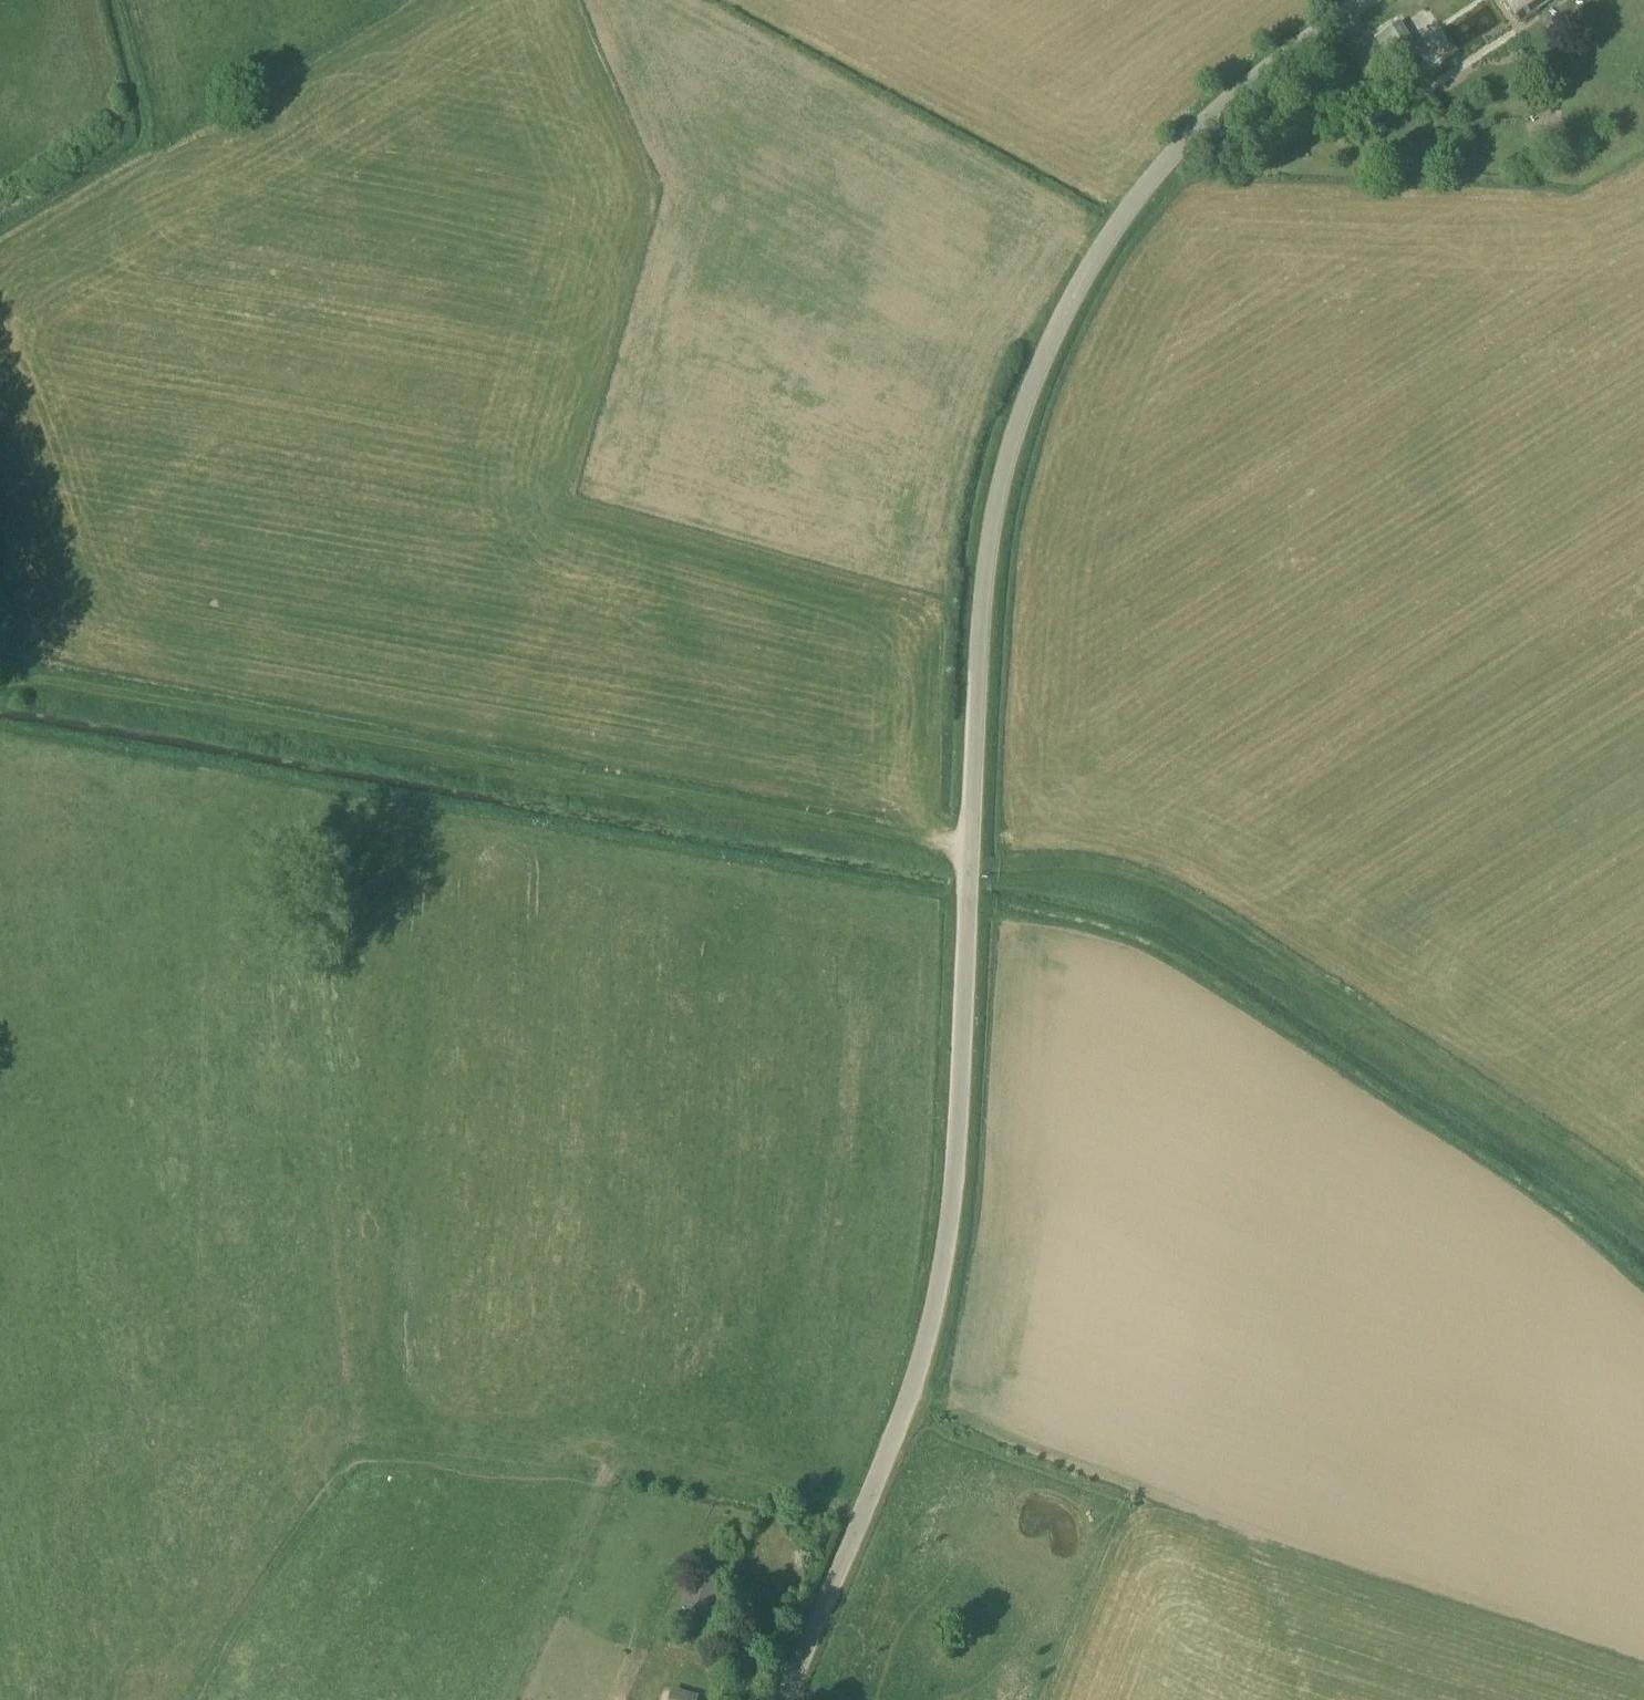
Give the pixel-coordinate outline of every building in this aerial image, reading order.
[(1451,28),(1469,54),(1512,24),(1495,0),(1492,0),(1451,28)] [(1521,24),(1555,0),(1504,0),(1521,24)] [(1419,56),(1414,48),(1392,63),(1396,70),(1419,56)] [(694,1571),(679,1608),(714,1622),(729,1585),(694,1571)] [(667,1699),(696,1699),(698,1696),(671,1688),(667,1699)]
